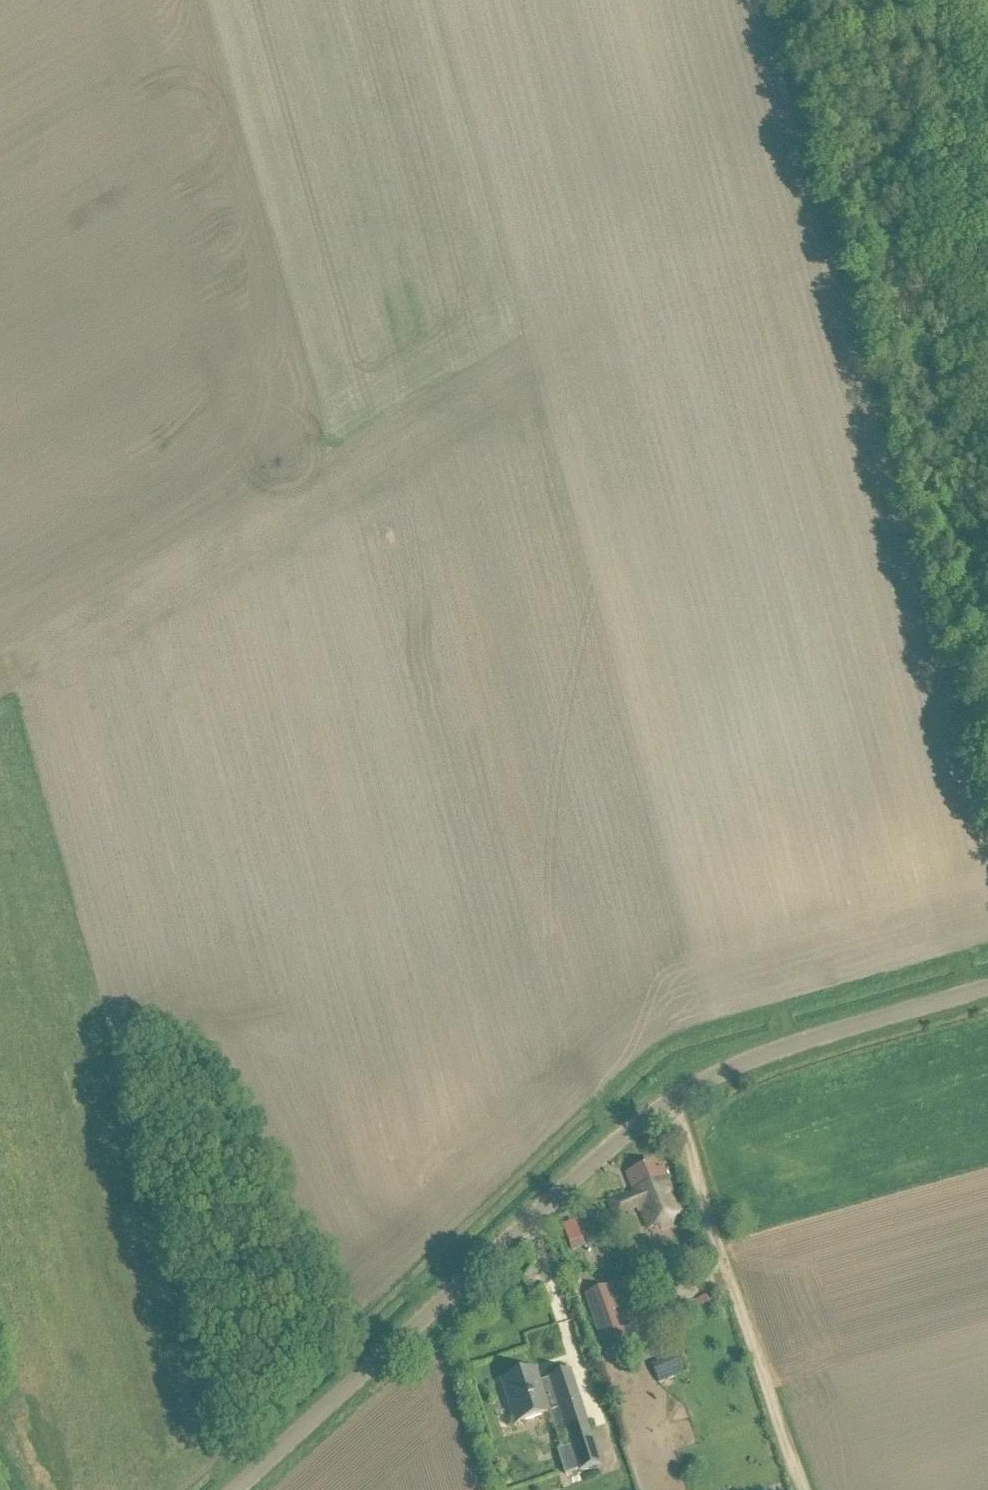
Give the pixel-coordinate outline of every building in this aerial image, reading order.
[(628,1195),(606,1203),(615,1225),(623,1222),(621,1219),(627,1217),(628,1220),(635,1217),(633,1214),(636,1213),(637,1216),(641,1215),(647,1230),(681,1217),(662,1170),(655,1173),(652,1165),(647,1167),(626,1176),(632,1193),(630,1194),(631,1196),(629,1197),(628,1195)] [(606,1289),(584,1296),(605,1356),(629,1347),(629,1346),(624,1331),(623,1330),(619,1332),(612,1313),(615,1312),(615,1313),(632,1306),(623,1282),(605,1288),(606,1289)] [(536,1373),(500,1385),(514,1429),(559,1415),(567,1439),(588,1433),(569,1375),(540,1385),(536,1373)] [(571,1451),(557,1456),(565,1479),(578,1475),(579,1476),(600,1470),(596,1459),(575,1466),(571,1451)]
